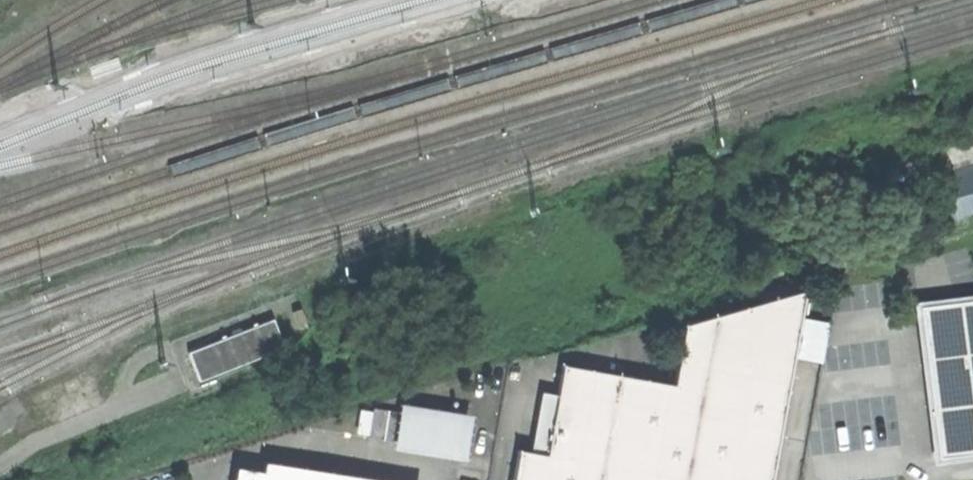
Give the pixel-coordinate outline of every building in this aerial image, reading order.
[(935,177),(950,226),(972,219),(972,166),(935,177)] [(793,360),(800,319),(805,290),(679,347),(667,408),(557,387),(544,455),(517,450),(511,479),(771,479),(793,360)] [(927,313),(943,447),(972,443),(972,307),(927,313)] [(800,319),(793,360),(820,365),(828,324),(800,319)] [(269,320),(185,353),(196,379),(280,346),(269,320)] [(387,411),(372,408),(367,438),(382,440),(387,411)] [(387,411),(382,440),(397,443),(402,413),(387,411)] [(466,424),(402,413),(397,443),(461,453),(466,424)]
